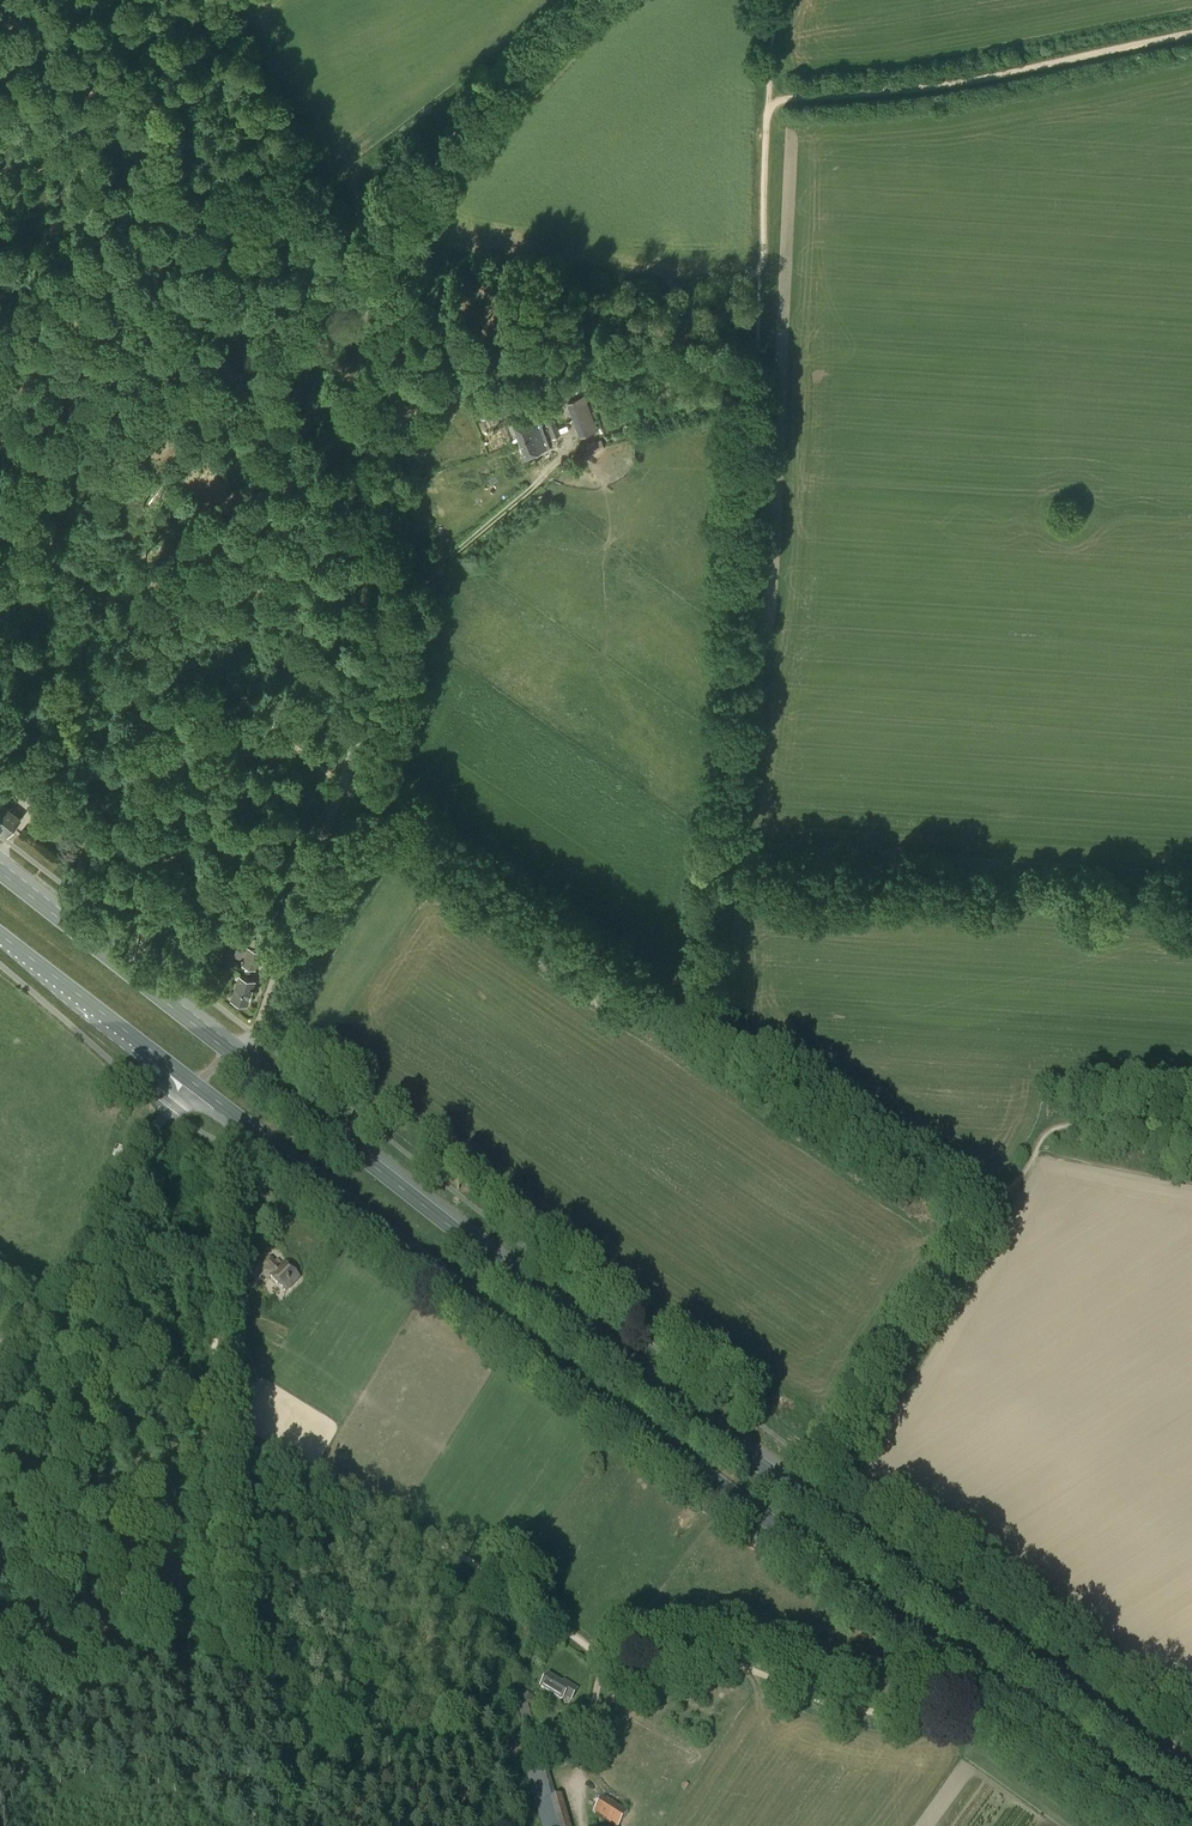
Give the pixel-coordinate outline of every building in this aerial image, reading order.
[(568,403),(571,412),(587,406),(584,396),(568,403)] [(551,448),(538,416),(514,425),(526,458),(551,448)] [(561,435),(558,427),(555,418),(547,421),(553,439),(561,435)] [(577,427),(581,437),(596,430),(593,421),(577,427)] [(589,445),(592,453),(605,448),(605,447),(602,440),(589,445)] [(14,827),(21,818),(2,803),(0,806),(0,828),(8,834),(14,827)] [(249,948),(244,964),(256,968),(261,952),(249,948)] [(240,975),(232,998),(248,1003),(255,980),(240,975)] [(117,1144),(112,1155),(123,1160),(127,1148),(117,1144)] [(271,1260),(264,1266),(274,1275),(271,1278),(287,1293),(302,1279),(287,1266),(282,1270),(271,1260)] [(233,1307),(236,1308),(242,1308),(244,1287),(235,1286),(233,1307)] [(236,1339),(235,1315),(227,1315),(228,1340),(234,1339),(236,1339)] [(549,1675),(541,1687),(562,1700),(565,1696),(571,1700),(578,1689),(565,1682),(563,1684),(549,1675)] [(563,1795),(554,1797),(545,1763),(527,1767),(543,1825),(571,1825),(563,1795)] [(602,1798),(594,1812),(615,1825),(620,1825),(628,1812),(604,1796),(602,1798)]
